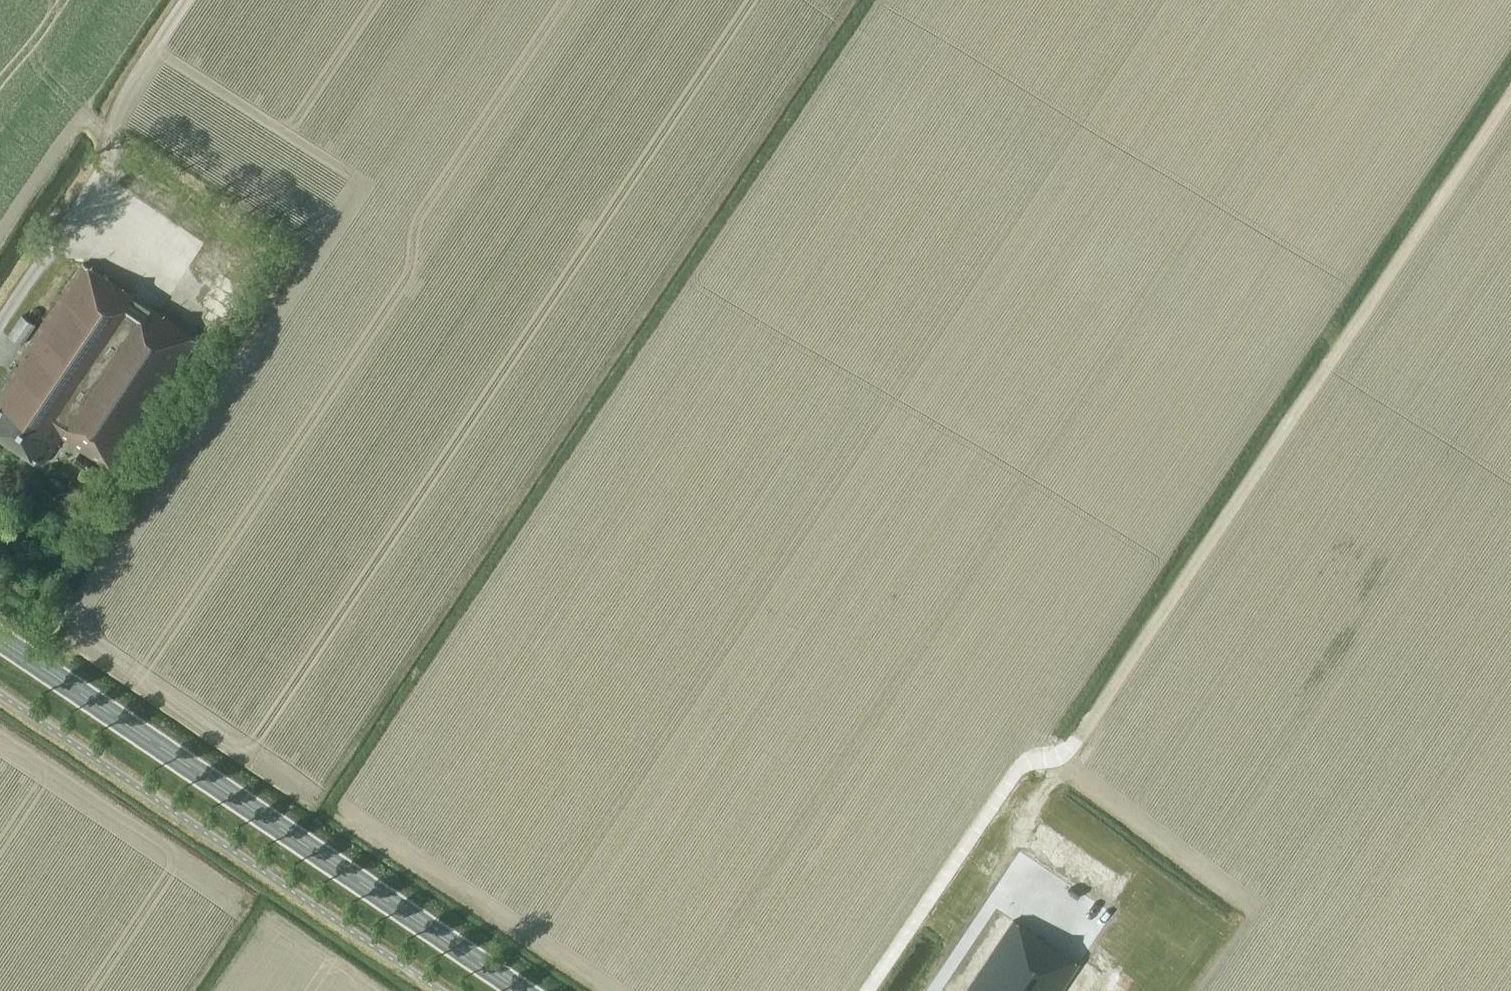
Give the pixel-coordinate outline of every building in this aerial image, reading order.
[(196,342),(82,265),(0,387),(0,435),(37,460),(43,463),(61,437),(109,470),(196,342)] [(21,315),(7,335),(21,345),(35,325),(21,315)] [(92,459),(79,451),(73,461),(85,469),(92,459)] [(1077,964),(1012,921),(966,990),(1059,990),(1077,964)]
